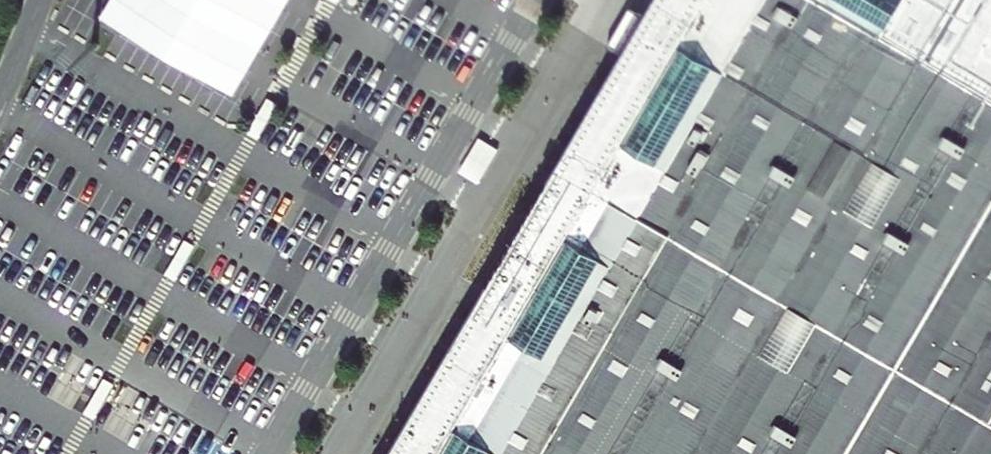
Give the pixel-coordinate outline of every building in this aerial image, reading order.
[(293,0),(119,0),(108,23),(247,92),(293,0)] [(532,227),(514,216),(495,247),(513,259),(397,453),(990,453),(990,0),(665,0),(532,227)]
